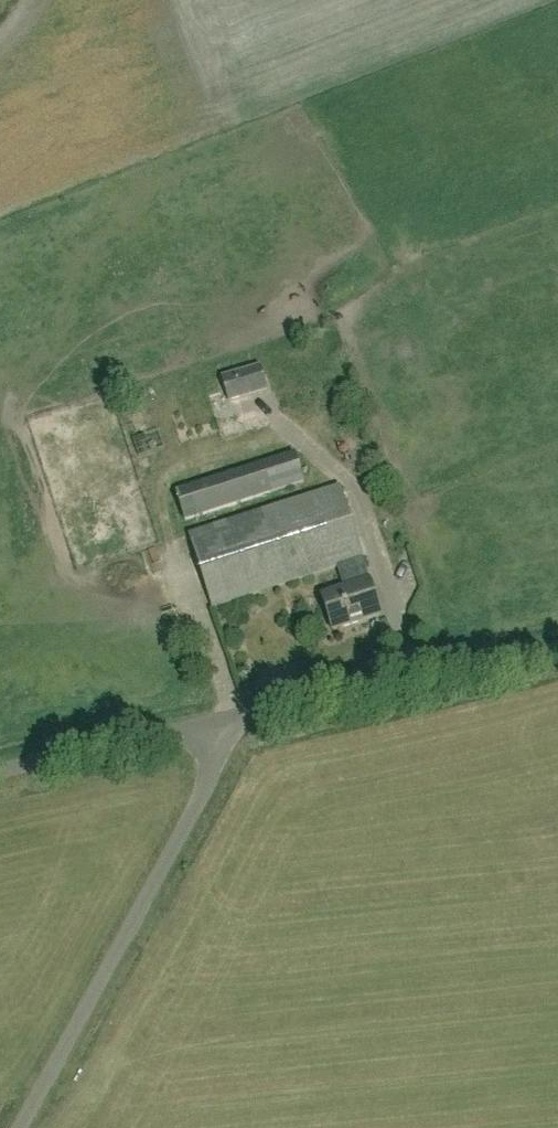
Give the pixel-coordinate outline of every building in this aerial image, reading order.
[(312,305),(292,312),(296,323),(316,315),(312,305)] [(267,391),(261,369),(221,380),(227,402),(267,391)] [(176,493),(185,522),(304,484),(295,456),(176,493)] [(340,490),(190,538),(212,608),(337,569),(344,591),(322,598),(333,634),(380,619),(369,583),(362,561),(363,560),(340,490)]
